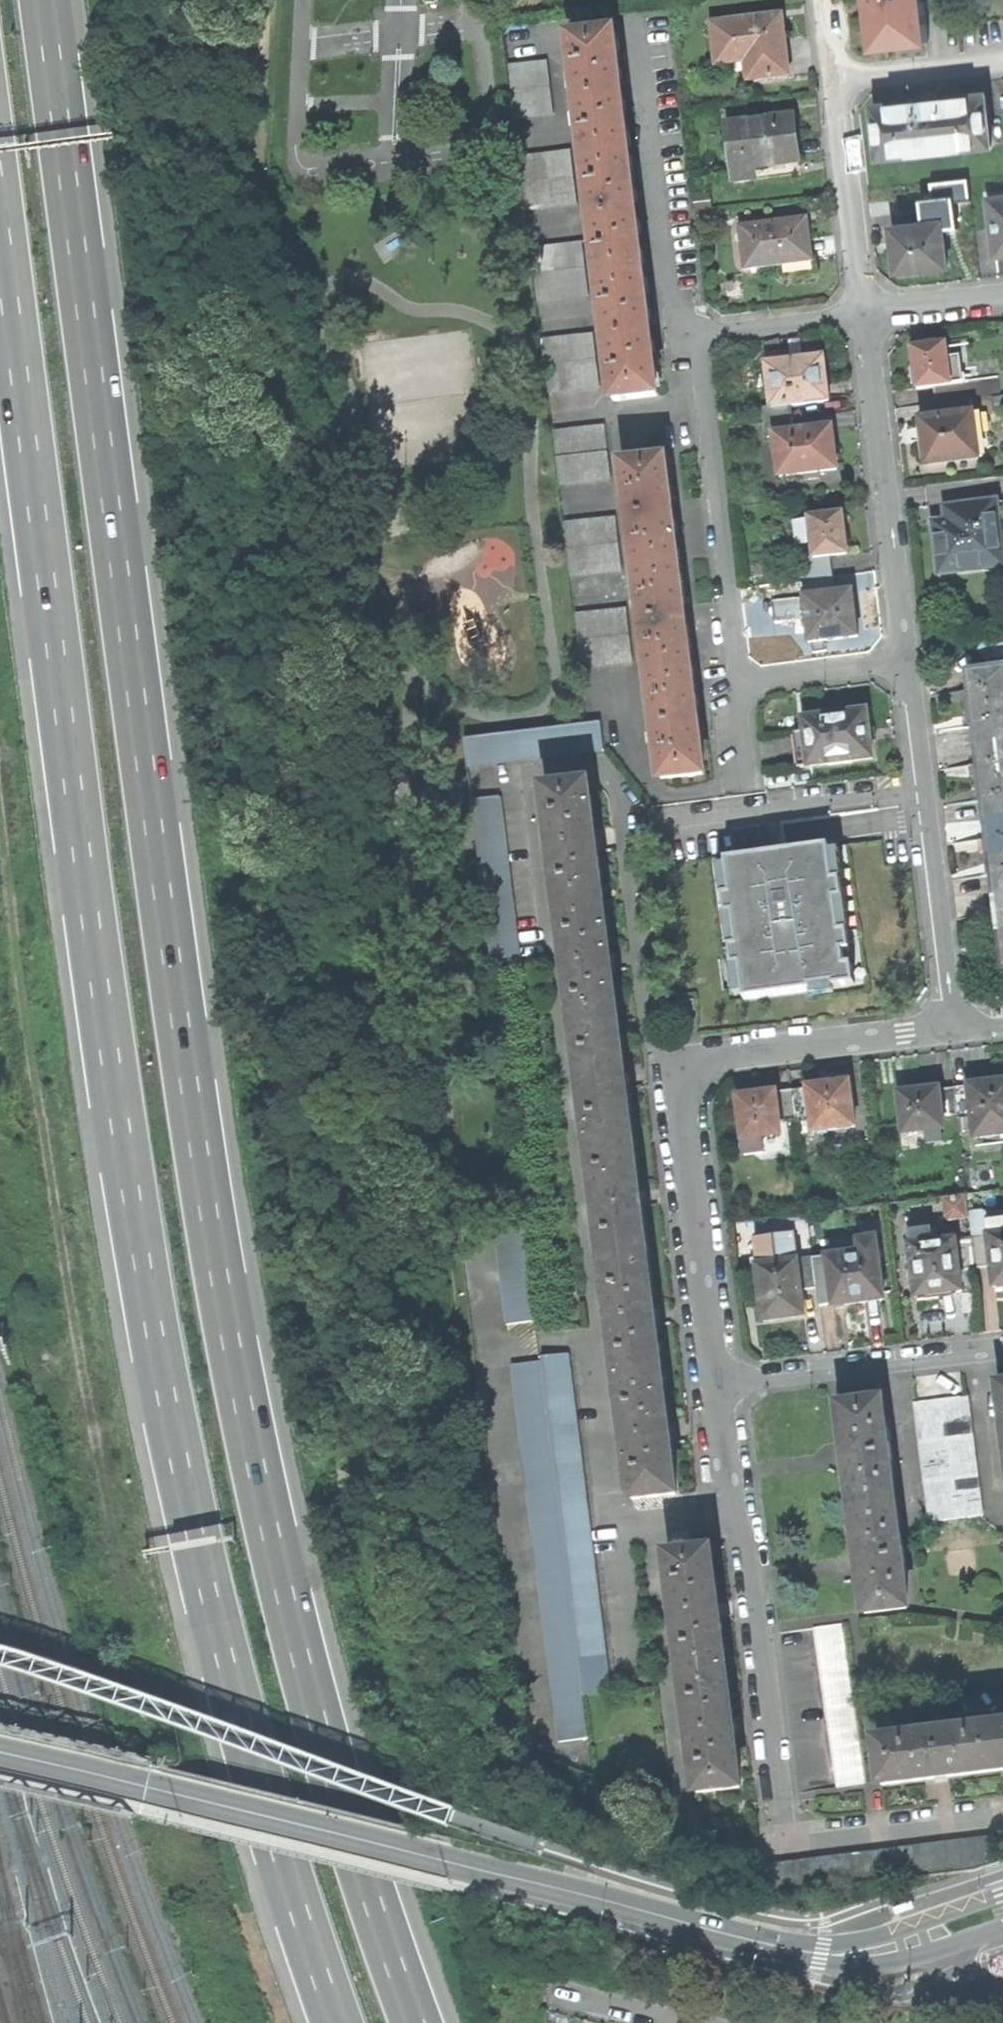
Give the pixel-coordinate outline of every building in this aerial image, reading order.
[(881,46),(930,40),(925,0),(876,0),(881,46)] [(712,25),(717,61),(744,58),(755,56),(761,56),(761,59),(787,55),(783,27),(782,16),(712,25)] [(585,160),(629,154),(621,90),(614,34),(570,39),(585,160)] [(761,56),(755,56),(758,80),(789,76),(787,55),(761,59),(761,56)] [(747,81),(758,80),(755,56),(744,58),(747,81)] [(510,66),(517,118),(555,113),(548,61),(510,66)] [(878,108),(884,157),(993,145),(988,96),(940,101),(940,99),(932,100),(925,101),(925,102),(878,108)] [(727,124),(735,183),(757,180),(756,169),(789,164),(800,163),(797,139),(794,115),(727,124)] [(522,169),(527,208),(577,202),(571,151),(520,157),(522,169)] [(636,213),(629,154),(585,160),(600,279),(643,274),(636,213)] [(791,176),(789,164),(756,169),(757,180),(791,176)] [(997,257),(1002,256),(1002,198),(991,199),(997,257)] [(926,210),(927,224),(945,222),(955,220),(954,206),(926,210)] [(741,227),(746,268),(811,260),(808,234),(807,219),(741,227)] [(899,248),(901,271),(950,265),(945,222),(927,224),(896,227),(899,248)] [(532,250),(539,302),(589,296),(583,244),(532,250)] [(643,274),(600,279),(614,400),(658,395),(650,329),(643,274)] [(544,342),(551,395),(601,388),(594,335),(544,342)] [(916,366),(919,387),(939,385),(952,383),(952,381),(949,356),(947,344),(938,345),(924,347),(914,348),(916,366)] [(962,355),(949,356),(952,381),(965,380),(962,355)] [(773,406),(792,403),(829,399),(824,356),(805,359),(791,360),(768,363),(773,406)] [(973,399),(993,396),(1002,395),(1000,376),(969,379),(971,399),(973,399)] [(952,383),(939,385),(942,403),(971,399),(969,379),(965,380),(952,381),(952,383)] [(973,399),(974,414),(980,413),(986,412),(986,415),(995,414),(993,396),(973,399)] [(943,417),(974,414),(973,399),(971,399),(942,403),(943,417)] [(764,407),(766,421),(794,417),(792,403),(773,406),(764,407)] [(989,438),(986,415),(986,412),(980,413),(983,439),(989,438)] [(926,441),(929,464),(985,457),(983,439),(980,413),(974,414),(943,417),(923,420),(926,441)] [(776,436),(776,434),(795,432),(794,417),(766,421),(768,437),(776,436)] [(555,433),(562,486),(613,479),(606,427),(555,433)] [(776,436),(781,476),(806,473),(806,475),(820,473),(820,471),(838,469),(835,446),(833,427),(795,432),(776,434),(776,436)] [(636,568),(678,563),(672,512),(665,459),(623,464),(636,568)] [(938,547),(941,572),(1002,564),(995,501),(955,506),(956,519),(935,522),(938,547)] [(815,555),(815,557),(832,555),(848,553),(846,533),(844,513),(810,518),(815,555)] [(567,522),(574,575),(624,568),(617,516),(567,522)] [(805,579),(834,575),(832,555),(815,557),(815,555),(802,557),(805,579)] [(685,613),(678,563),(636,568),(649,673),(691,668),(685,613)] [(834,575),(805,579),(807,596),(837,593),(834,575)] [(807,596),(812,642),(859,636),(856,613),(853,590),(837,593),(807,596)] [(585,667),(636,661),(629,608),(578,614),(585,667)] [(691,668),(649,673),(663,778),(705,773),(698,718),(691,668)] [(1002,704),(1002,668),(969,672),(971,691),(973,707),(1002,704)] [(973,707),(975,727),(978,745),(1002,742),(1002,704),(973,707)] [(806,731),(810,766),(830,764),(830,766),(854,763),(854,761),(874,758),(872,742),(874,742),(873,735),(872,727),(870,727),(867,710),(804,718),(806,731)] [(464,742),(467,771),(603,754),(600,725),(593,726),(464,742)] [(800,768),(810,766),(806,731),(795,732),(800,768)] [(978,745),(980,763),(982,782),(1002,779),(1002,742),(978,745)] [(982,782),(984,801),(987,819),(1002,817),(1002,779),(982,782)] [(559,909),(602,903),(595,849),(587,785),(544,790),(551,841),(553,858),(559,909)] [(472,804),(493,967),(522,963),(501,800),(472,804)] [(987,819),(989,837),(991,857),(1002,855),(1002,817),(987,819)] [(725,862),(712,864),(731,1001),(808,990),(809,999),(834,996),(832,986),(864,981),(845,845),(825,848),(778,855),(725,862)] [(991,857),(993,875),(996,894),(1002,893),(1002,855),(991,857)] [(602,903),(559,909),(566,958),(568,976),(574,1025),(616,1020),(609,958),(602,903)] [(589,1142),(631,1137),(624,1078),(616,1020),(574,1025),(580,1075),(583,1093),(589,1142)] [(976,1134),(1002,1131),(1002,1078),(986,1080),(969,1082),(973,1109),(976,1134)] [(812,1117),(814,1128),(855,1123),(849,1079),(826,1082),(808,1085),(812,1117)] [(954,1084),(957,1111),(973,1109),(969,1082),(954,1084)] [(957,1111),(954,1084),(939,1086),(943,1113),(957,1111)] [(812,1117),(808,1085),(792,1087),(796,1117),(796,1119),(812,1117)] [(900,1090),(905,1130),(944,1125),(943,1113),(939,1086),(920,1088),(900,1090)] [(792,1087),(775,1089),(779,1119),(796,1117),(792,1087)] [(780,1131),(779,1119),(775,1089),(754,1092),(737,1094),(745,1153),(764,1150),(762,1134),(780,1131)] [(631,1137),(589,1142),(595,1192),(598,1210),(604,1260),(646,1255),(638,1192),(631,1137)] [(990,1234),(1002,1232),(1002,1218),(989,1220),(990,1234)] [(494,1225),(506,1324),(536,1320),(524,1221),(494,1225)] [(910,1230),(912,1243),(933,1241),(931,1227),(910,1230)] [(757,1263),(797,1258),(793,1229),(753,1234),(757,1263)] [(999,1288),(1002,1288),(1002,1232),(990,1234),(989,1234),(993,1264),(995,1284),(998,1283),(999,1288)] [(973,1236),(976,1266),(993,1264),(989,1234),(973,1236)] [(860,1250),(877,1247),(876,1235),(858,1237),(860,1250)] [(973,1236),(956,1238),(960,1268),(976,1266),(973,1236)] [(911,1244),(917,1294),(919,1294),(920,1298),(929,1297),(940,1296),(939,1291),(962,1288),(960,1268),(956,1238),(933,1241),(912,1243),(911,1244)] [(831,1284),(833,1304),(858,1301),(884,1297),(877,1247),(860,1250),(827,1254),(831,1284)] [(813,1256),(817,1286),(831,1284),(827,1254),(813,1256)] [(646,1255),(604,1260),(610,1312),(613,1329),(619,1379),(661,1374),(653,1310),(646,1255)] [(813,1256),(797,1258),(801,1288),(817,1286),(813,1256)] [(757,1263),(764,1319),(784,1316),(805,1314),(801,1288),(797,1258),(757,1263)] [(544,1383),(571,1379),(567,1353),(540,1357),(541,1360),(544,1383)] [(511,1364),(559,1740),(588,1736),(583,1693),(544,1383),(541,1360),(511,1364)] [(634,1497),(676,1492),(669,1435),(661,1374),(619,1379),(625,1430),(627,1447),(634,1497)] [(571,1379),(544,1383),(583,1693),(610,1689),(571,1379)] [(942,1397),(957,1516),(984,1513),(969,1393),(942,1397)] [(957,1516),(942,1397),(915,1400),(931,1519),(957,1516)] [(853,1508),(895,1502),(890,1460),(887,1442),(882,1399),(840,1404),(846,1453),(853,1508)] [(900,1545),(895,1502),(853,1508),(859,1561),(866,1611),(908,1606),(903,1563),(900,1545)] [(682,1674),(726,1669),(718,1609),(711,1550),(667,1556),(673,1601),(675,1619),(682,1674)] [(814,1627),(837,1785),(865,1781),(842,1623),(814,1627)] [(697,1793),(740,1787),(733,1725),(726,1669),(682,1674),(688,1725),(690,1742),(697,1793)] [(944,1776),(1002,1769),(996,1725),(946,1732),(927,1734),(877,1740),(883,1784),(944,1776)] [(764,1865),(768,1896),(971,1871),(1001,1860),(998,1835),(764,1865)] [(894,1912),(896,1915),(916,1908),(913,1901),(898,1906),(893,1908),(894,1912)]
